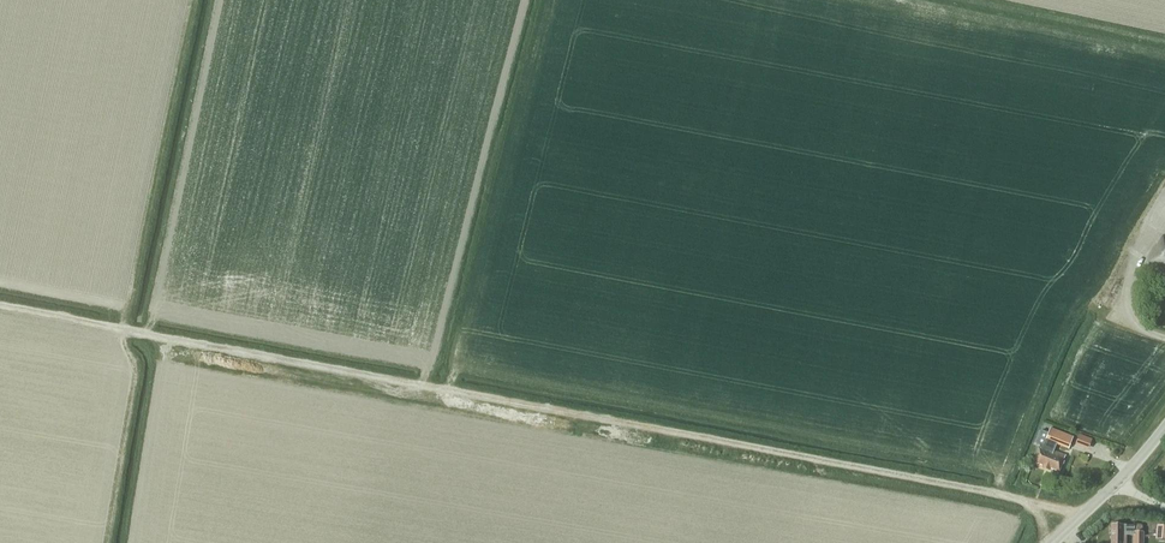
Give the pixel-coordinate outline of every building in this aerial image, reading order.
[(1164,235),(1143,270),(1164,283),(1164,236),(1164,235)] [(1059,473),(1065,456),(1053,451),(1056,444),(1069,450),(1073,437),(1050,428),(1048,434),(1040,431),(1035,445),(1039,446),(1033,463),(1043,467),(1042,470),(1048,472),(1049,469),(1059,473)] [(1076,445),(1089,451),(1093,440),(1080,435),(1076,445)] [(1155,540),(1164,541),(1164,526),(1156,525),(1155,540)] [(1143,532),(1142,532),(1142,526),(1123,526),(1111,526),(1110,542),(1126,542),(1126,536),(1133,536),(1132,542),(1143,542),(1143,532)]
